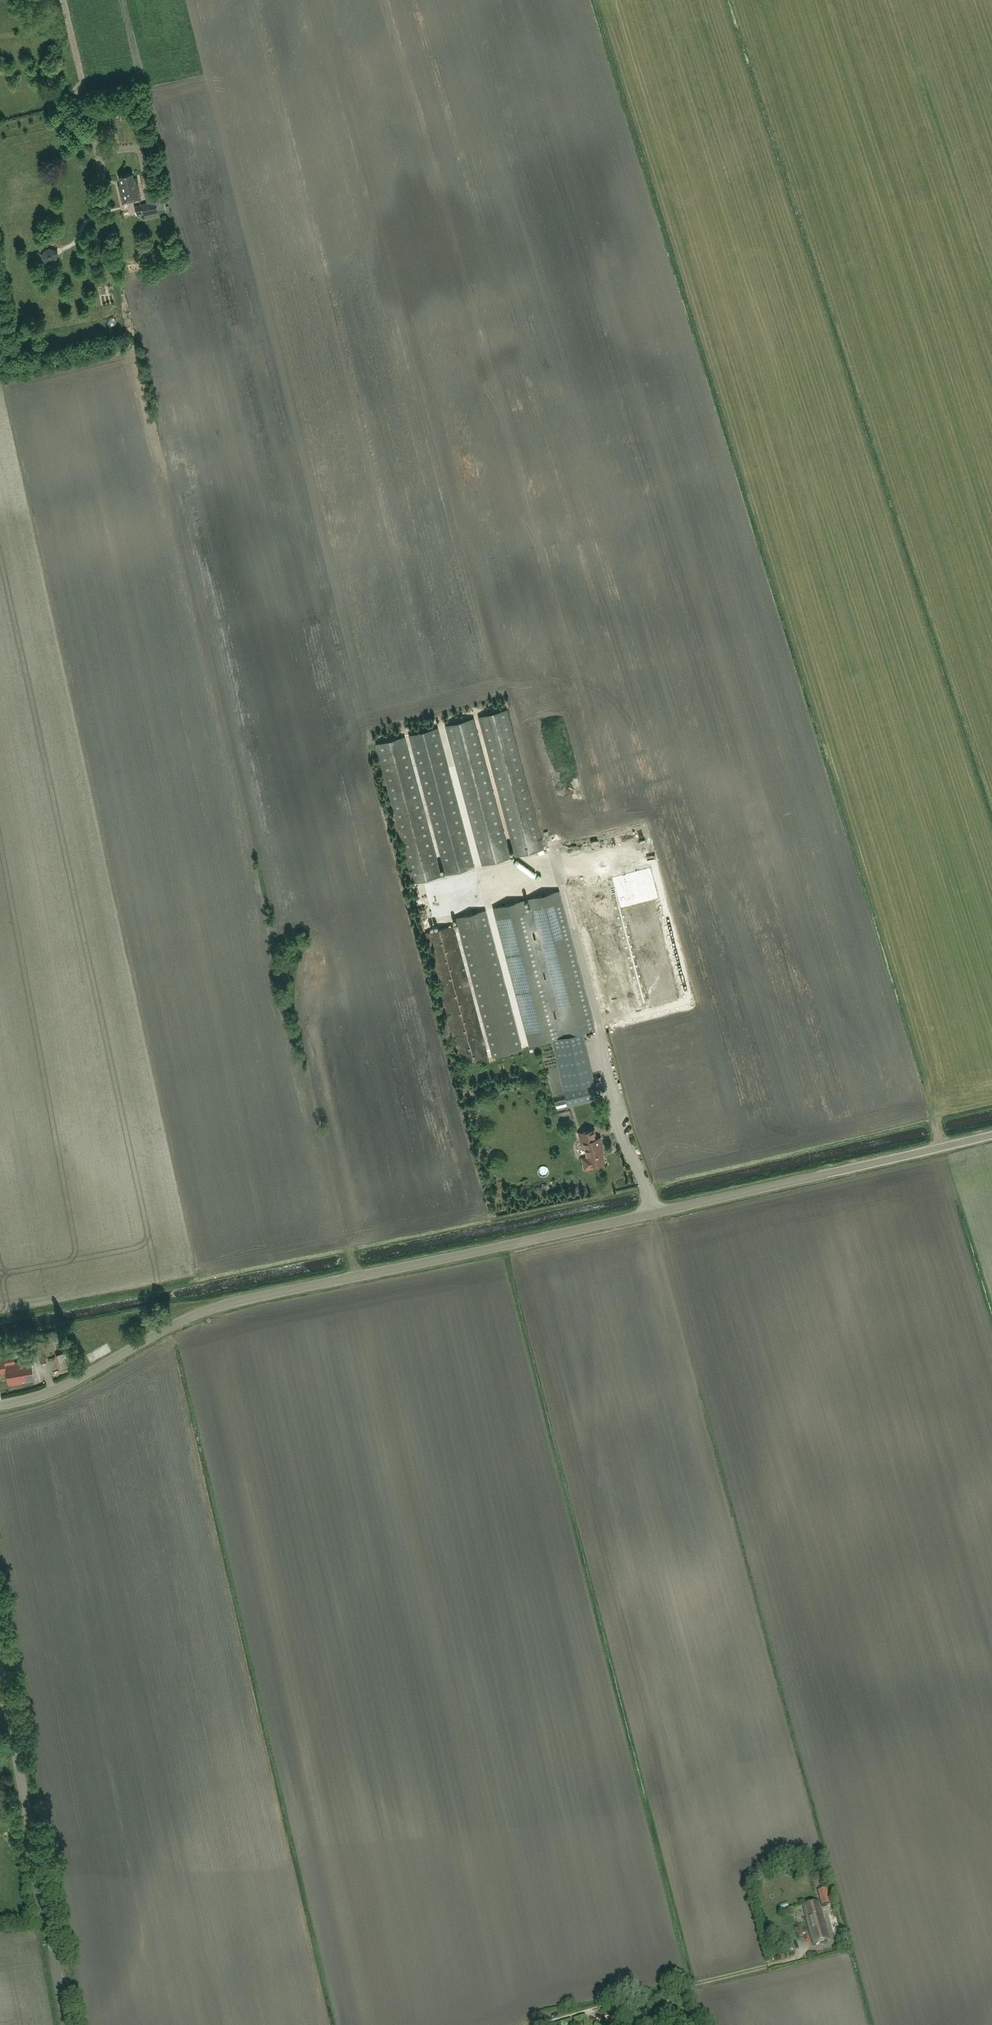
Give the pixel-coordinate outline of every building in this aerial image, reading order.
[(121,184),(119,185),(123,203),(141,198),(138,183),(139,182),(137,177),(134,178),(133,173),(119,176),(121,184)] [(156,200),(141,203),(144,216),(159,213),(156,200)] [(479,716),(515,856),(543,849),(507,709),(479,716)] [(510,857),(474,718),(446,725),(482,865),(510,857)] [(438,728),(410,735),(446,874),(474,867),(438,728)] [(405,736),(376,744),(413,882),(441,875),(405,736)] [(553,1039),(568,1106),(598,1099),(582,1031),(595,1028),(562,899),(561,899),(558,891),(529,899),(531,909),(526,910),(524,900),(494,908),(496,916),(495,917),(529,1045),(553,1039)] [(424,900),(428,908),(436,905),(432,896),(424,900)] [(522,1049),(485,910),(457,918),(493,1056),(522,1049)] [(426,932),(461,1063),(487,1056),(453,925),(426,932)] [(594,1129),(579,1133),(581,1142),(583,1142),(584,1147),(585,1147),(587,1156),(582,1157),(585,1168),(596,1166),(595,1163),(604,1161),(601,1148),(602,1148),(600,1138),(596,1138),(594,1129)] [(41,1340),(35,1342),(38,1353),(44,1352),(41,1340)] [(7,1372),(9,1384),(35,1380),(31,1359),(15,1362),(14,1356),(0,1359),(0,1373),(7,1372)] [(818,1891),(822,1907),(831,1905),(828,1888),(818,1891)] [(829,1939),(818,1901),(803,1905),(814,1944),(829,1939)] [(606,2024),(617,2021),(615,2011),(604,2014),(606,2024)]
